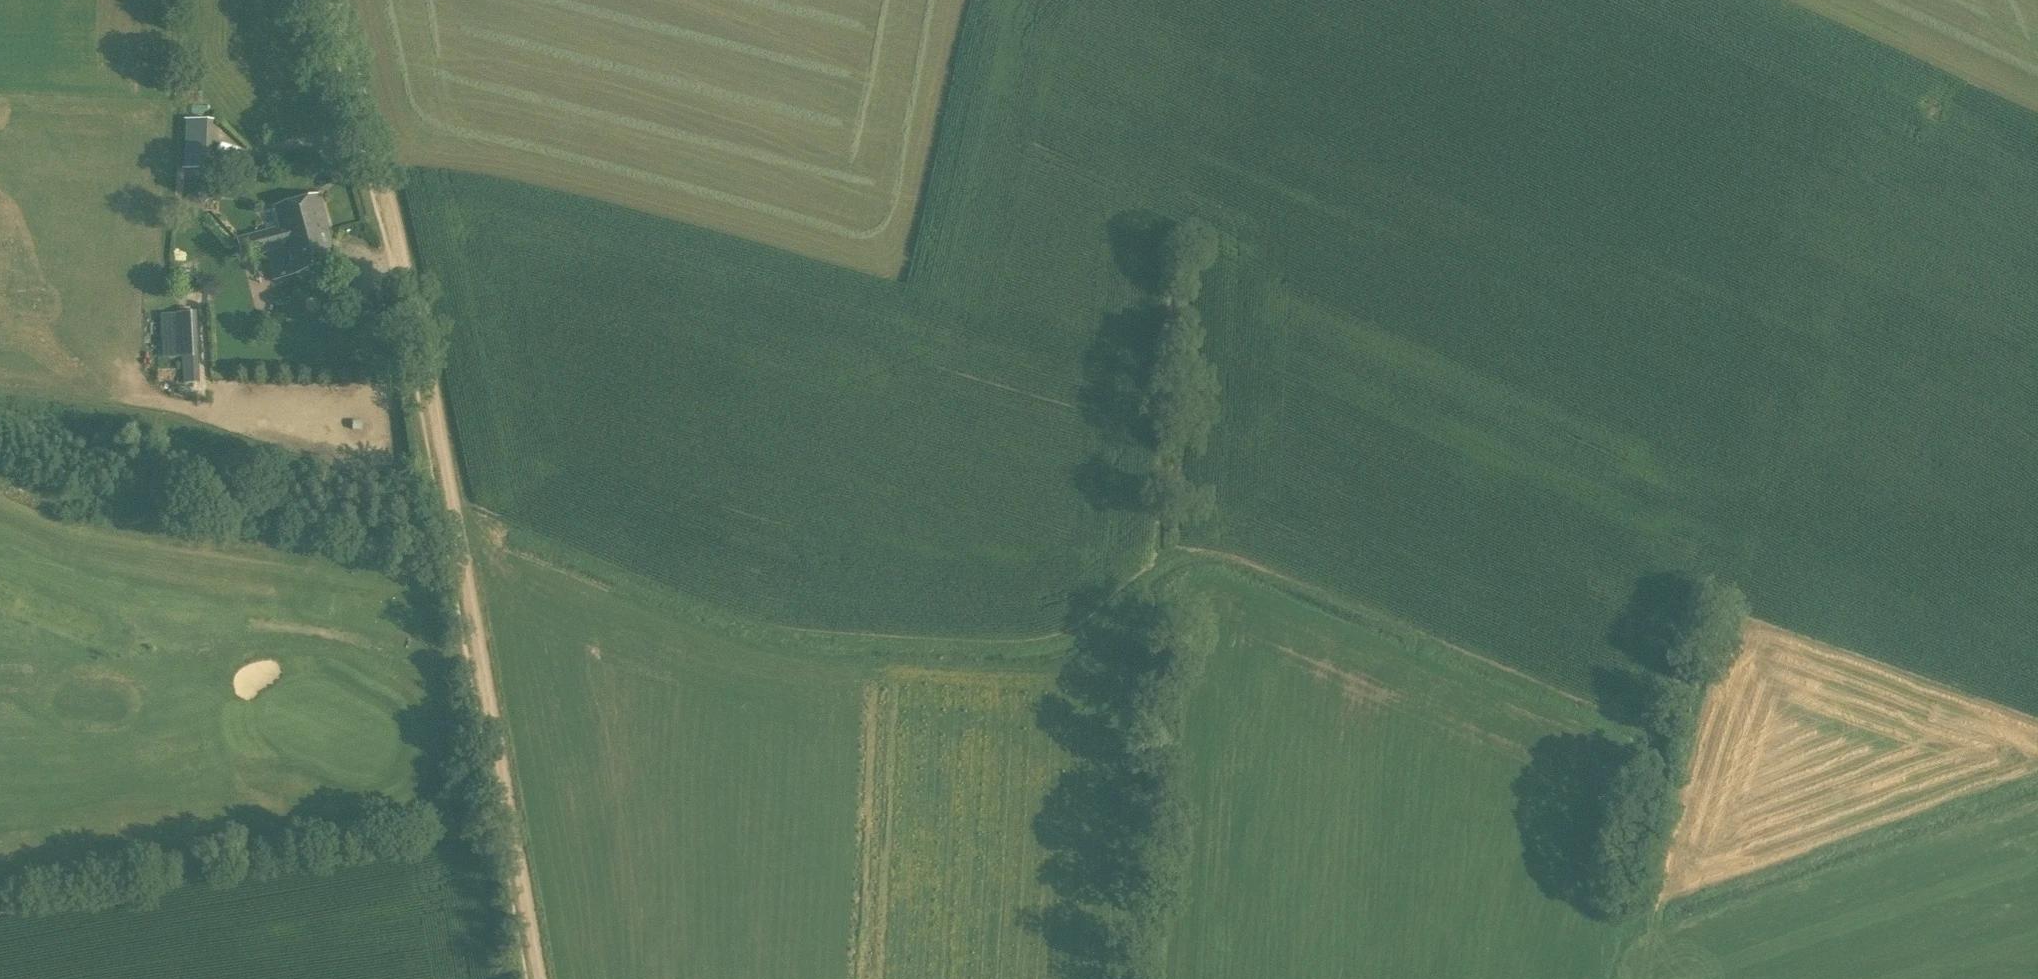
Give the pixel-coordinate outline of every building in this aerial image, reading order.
[(184,168),(211,169),(213,121),(185,120),(184,168)] [(275,208),(280,227),(283,239),(294,236),(296,241),(329,232),(319,196),(275,208)] [(257,233),(262,254),(266,253),(273,280),(337,263),(329,232),(296,241),(294,236),(283,239),(280,227),(257,233)] [(242,260),(262,254),(257,233),(237,239),(242,260)] [(190,312),(190,308),(179,308),(180,313),(166,313),(167,358),(198,357),(196,312),(190,312)]
